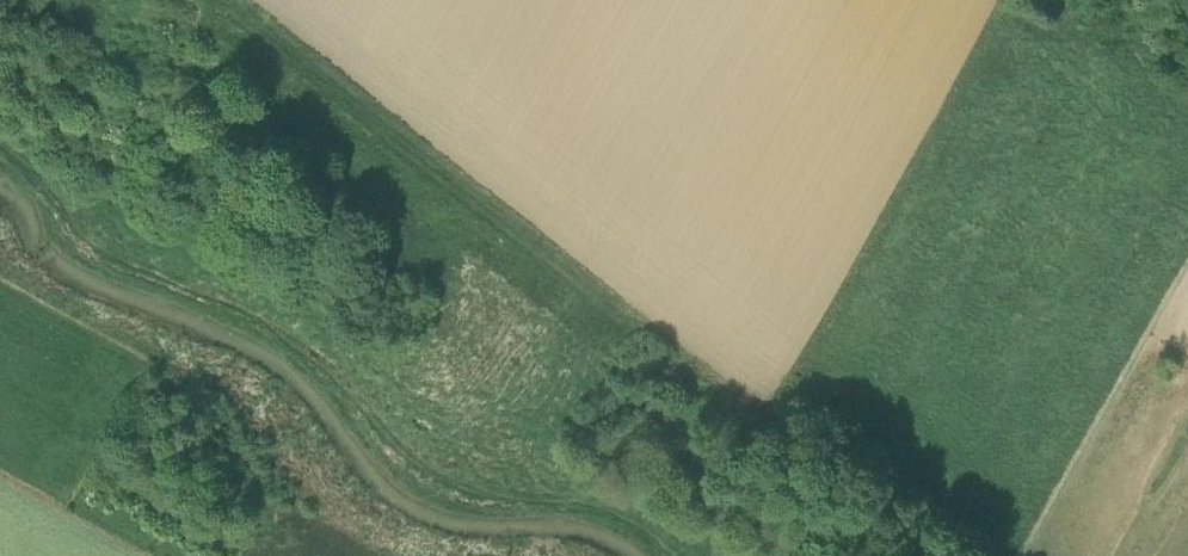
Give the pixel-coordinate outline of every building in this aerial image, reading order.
[(1031,2),(1050,12),(1057,0),(1032,0),(1031,2)]
